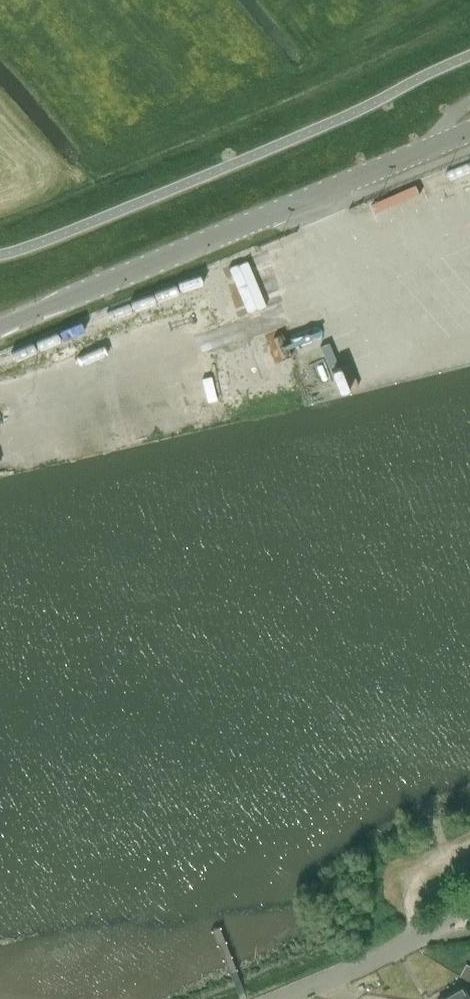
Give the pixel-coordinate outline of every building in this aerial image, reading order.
[(463,984),(438,998),(469,998),(469,997),(463,984)]
